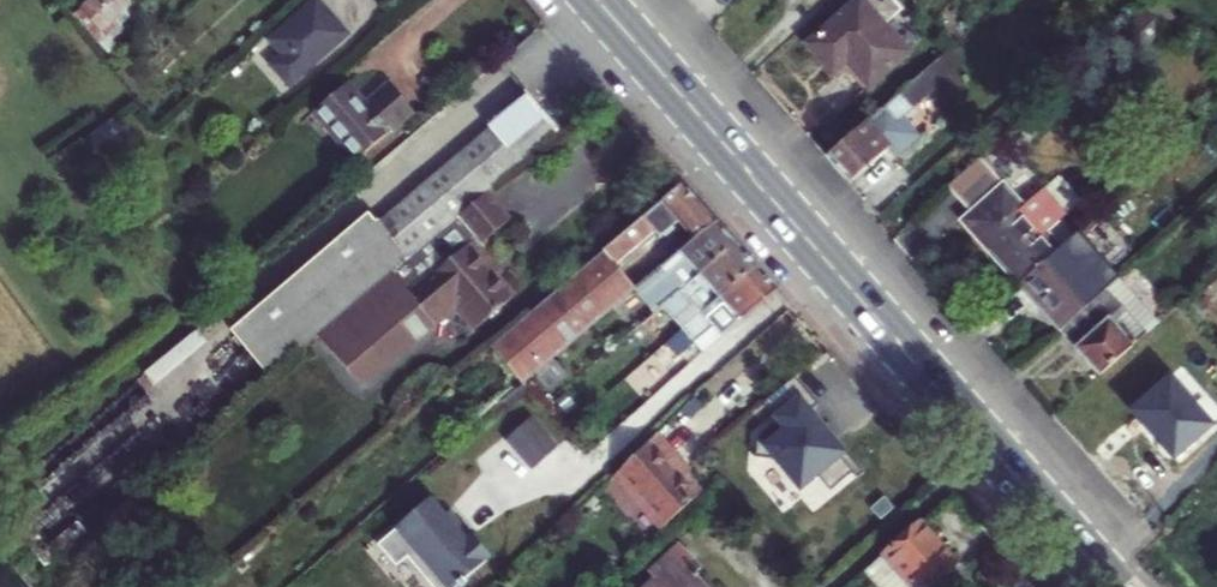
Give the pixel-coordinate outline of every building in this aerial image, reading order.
[(110,17),(131,0),(95,0),(110,17)] [(280,37),(292,50),(280,59),(297,79),(352,32),(326,0),(325,0),(280,37)] [(839,11),(850,0),(827,0),(839,11)] [(935,72),(888,19),(837,63),(853,82),(861,76),(868,84),(875,78),(897,102),(935,72)] [(321,108),(362,155),(420,106),(398,80),(375,100),(356,78),(321,108)] [(934,138),(972,106),(955,84),(856,172),(880,199),(943,146),(934,138)] [(545,113),(531,97),(364,241),(324,275),(353,308),(561,130),(558,127),(563,124),(558,107),(551,108),(545,113)] [(1083,266),(1006,175),(972,205),(1020,259),(1009,273),(1037,306),(1083,266)] [(528,386),(537,378),(642,289),(625,268),(661,237),(664,240),(685,222),(700,241),(721,223),(687,184),(495,347),(528,386)] [(520,218),(496,191),(355,311),(327,335),(372,387),(445,324),(466,306),(485,329),(524,295),(480,244),(487,237),(492,242),(520,218)] [(649,284),(668,307),(741,245),(721,223),(700,241),(649,284)] [(687,330),(759,267),(741,245),(668,307),(687,330)] [(1125,315),(1083,266),(1037,306),(1080,355),(1125,315)] [(649,385),(658,396),(779,289),(759,267),(687,330),(653,359),(664,372),(649,385)] [(278,371),(353,308),(324,275),(250,339),(278,371)] [(1125,315),(1080,355),(1117,397),(1166,353),(1147,329),(1131,311),(1125,315)] [(664,372),(653,359),(638,372),(649,385),(664,372)] [(757,457),(775,458),(804,491),(822,475),(835,489),(856,470),(861,476),(868,469),(816,409),(822,403),(798,375),(763,405),(775,419),(773,421),(775,424),(758,439),(757,457)] [(1189,397),(1151,430),(1191,477),(1216,455),(1216,430),(1189,397)] [(539,418),(513,440),(539,469),(564,447),(539,418)] [(668,523),(705,489),(679,460),(687,453),(665,430),(621,473),(668,523)] [(440,586),(461,586),(497,557),(478,535),(473,539),(452,514),(437,497),(401,527),(402,529),(419,549),(412,555),(413,555),(440,586)] [(452,514),(473,539),(478,535),(457,510),(452,514)] [(926,523),(871,572),(884,586),(930,586),(959,561),(926,523)] [(419,549),(402,529),(385,543),(402,565),(413,555),(412,555),(419,549)] [(694,577),(698,573),(694,570),(698,566),(678,544),(649,570),(655,576),(643,586),(702,586),(694,577)]
